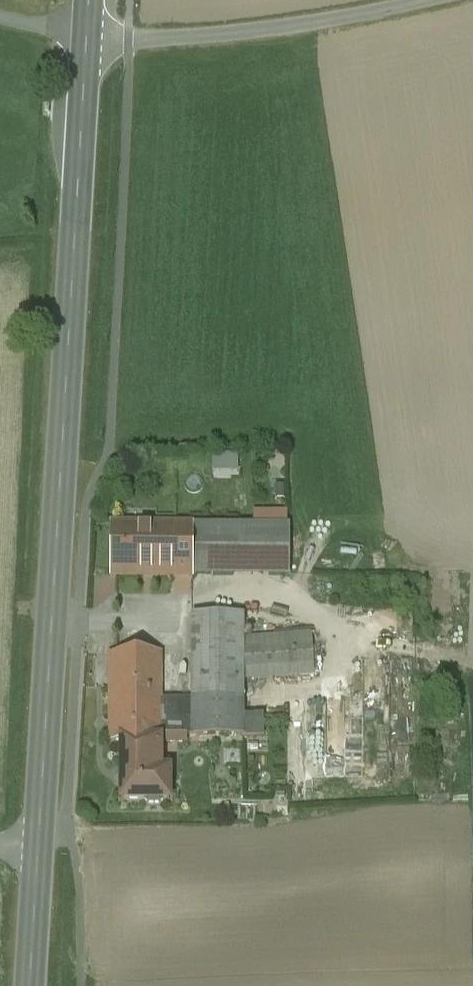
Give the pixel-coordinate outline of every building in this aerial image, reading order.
[(245,473),(245,454),(219,454),(219,474),(245,473)] [(192,528),(112,527),(112,575),(192,576),(192,528)] [(287,528),(192,528),(192,576),(287,576),(287,528)] [(224,608),(212,608),(211,617),(229,617),(229,609),(224,609),(224,608)] [(162,655),(110,655),(110,743),(123,743),(160,744),(169,743),(186,743),(186,736),(243,736),(243,695),(243,679),(242,641),(242,617),(229,617),(211,617),(193,617),(193,650),(193,700),(162,700),(162,655)] [(310,636),(242,641),(243,679),(313,674),(310,636)] [(160,744),(123,743),(123,768),(122,768),(122,802),(144,802),(148,806),(160,806),(163,802),(169,802),(169,772),(160,772),(160,744)]
